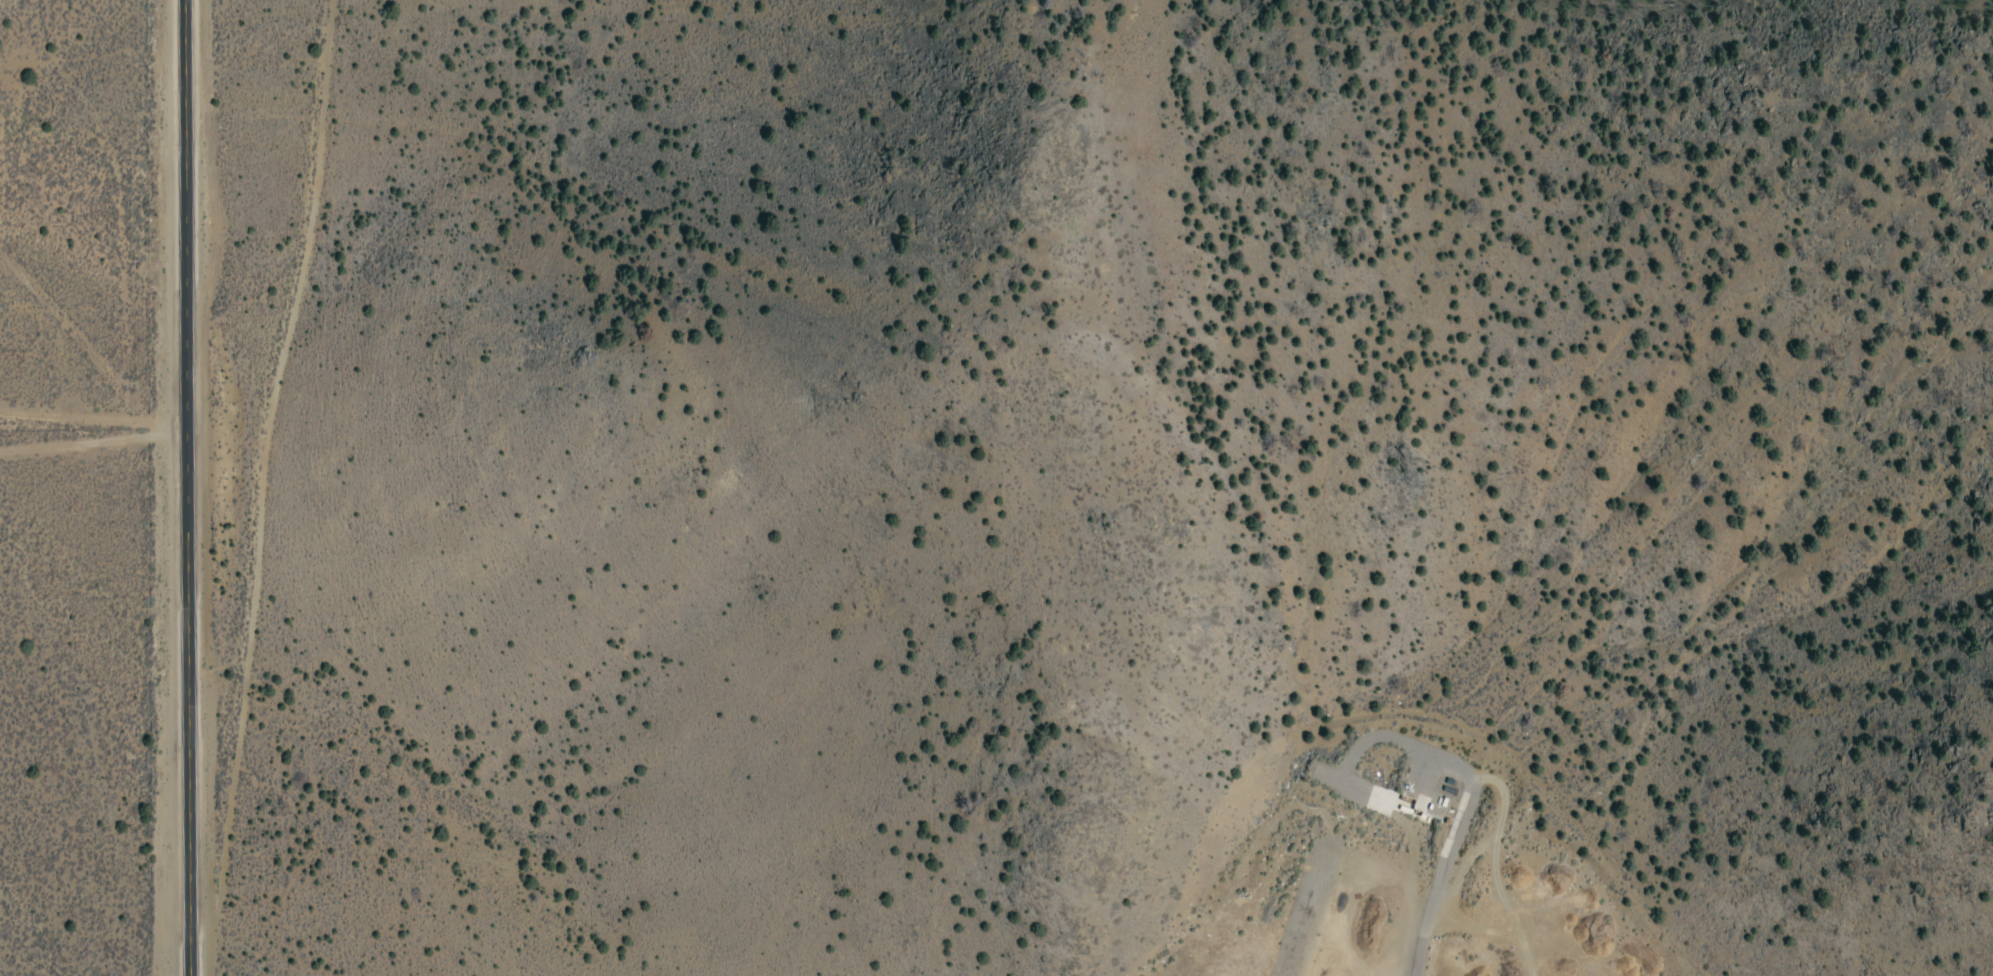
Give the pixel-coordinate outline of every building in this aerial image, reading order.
[(1389,818),(1397,796),(1372,786),(1363,808),(1389,818)]
